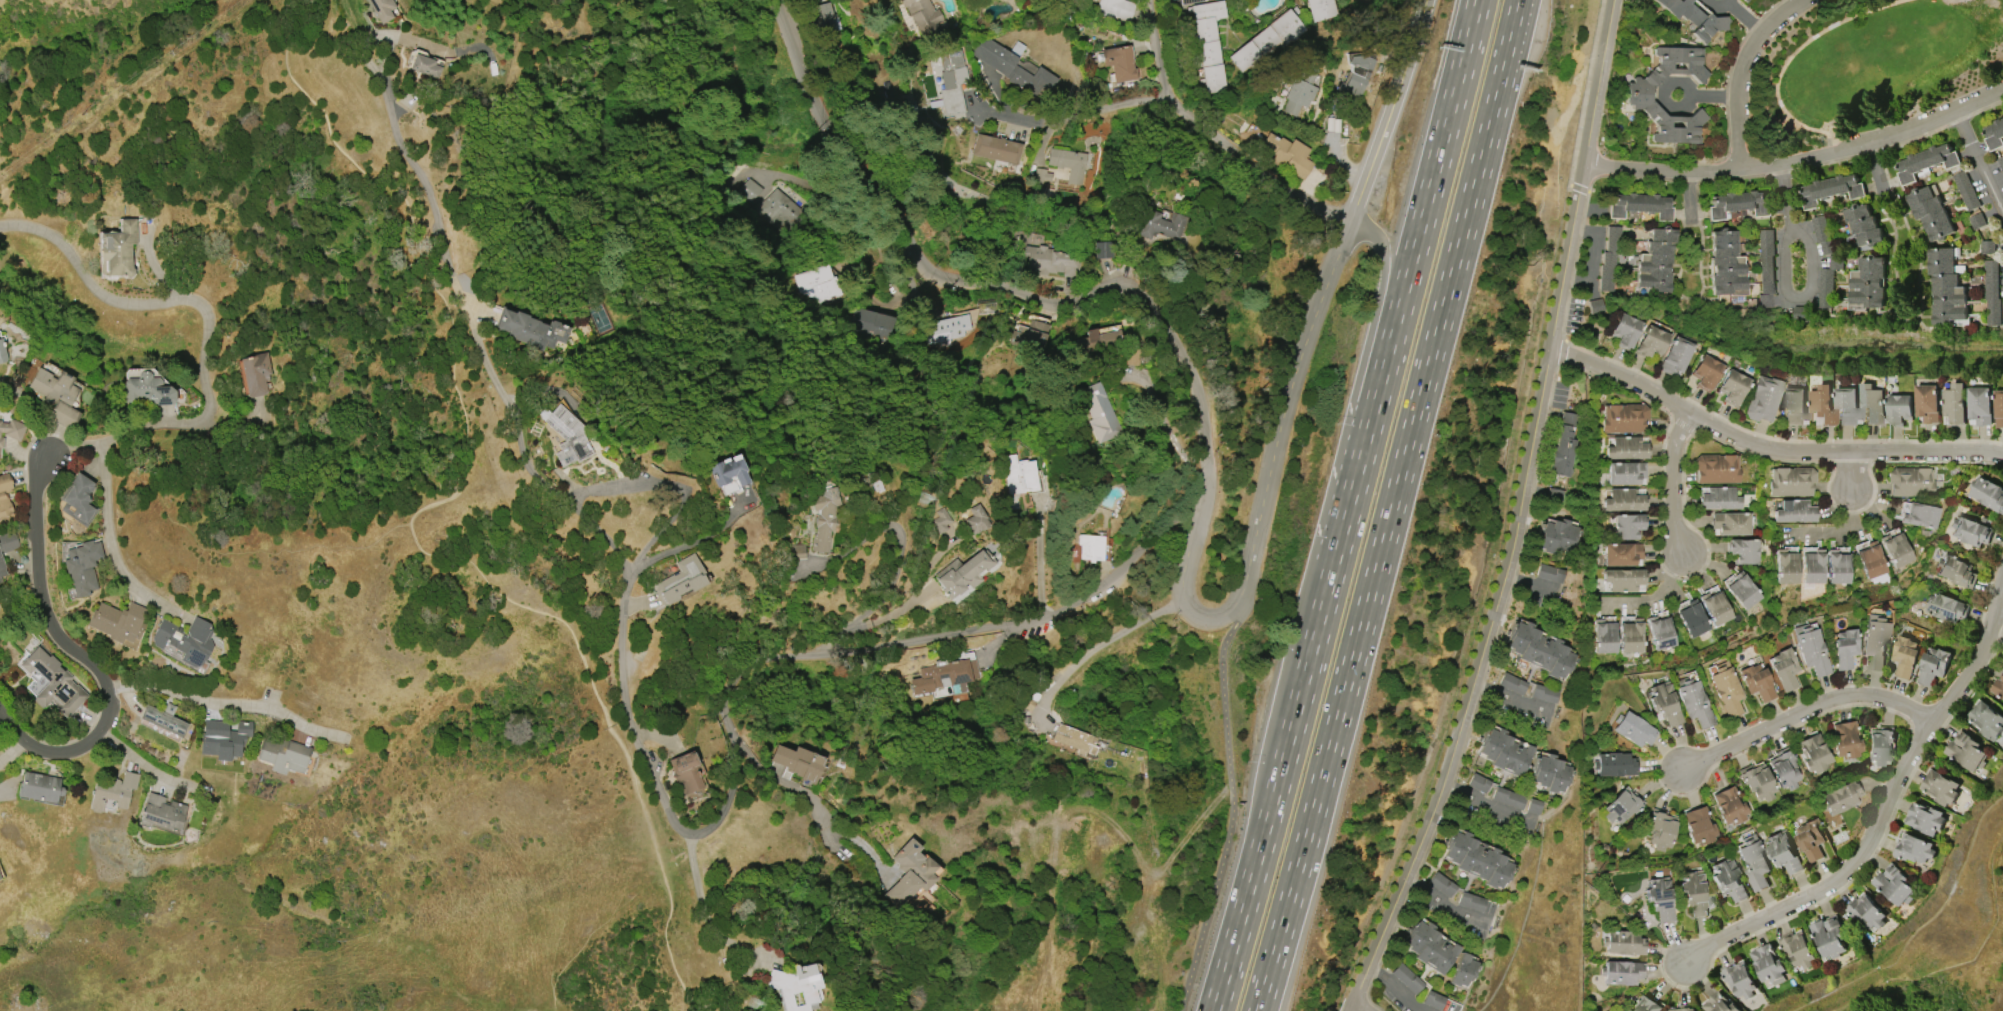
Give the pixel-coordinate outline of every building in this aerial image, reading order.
[(381,25),(367,0),(391,0),(395,7),(389,11),(393,18),(381,25)] [(904,8),(900,0),(928,0),(934,10),(937,9),(943,20),(939,22),(941,25),(921,36),(905,7),(904,8)] [(1094,15),(1099,0),(1122,0),(1135,4),(1129,22),(1117,18),(1115,22),(1094,15)] [(1313,23),(1306,0),(1332,0),(1337,15),(1313,23)] [(1676,20),(1653,0),(1692,0),(1689,4),(1705,18),(1708,14),(1712,18),(1725,17),(1726,31),(1713,31),(1708,37),(1708,42),(1704,46),(1690,34),(1695,28),(1685,20),(1685,21),(1679,16),(1676,20)] [(1190,7),(1222,1),(1225,18),(1213,20),(1226,91),(1206,94),(1190,7)] [(1287,8),(1306,29),(1283,49),(1277,42),(1241,74),(1227,58),(1248,39),(1249,41),(1287,8)] [(972,54),(1040,104),(1055,84),(987,33),(972,54)] [(1138,79),(1115,83),(1112,66),(1104,67),(1103,61),(1097,62),(1096,55),(1101,54),(1100,50),(1129,45),(1133,68),(1136,68),(1138,79)] [(1654,48),(1701,49),(1701,55),(1699,55),(1699,66),(1707,75),(1704,84),(1698,84),(1698,82),(1689,75),(1665,75),(1649,90),(1649,101),(1664,117),(1687,117),(1697,109),(1704,109),(1704,115),(1703,115),(1706,119),(1697,127),(1696,136),(1700,136),(1699,143),(1652,141),(1652,142),(1650,142),(1650,136),(1652,136),(1652,133),(1655,134),(1655,125),(1654,125),(1651,123),(1655,119),(1653,117),(1649,120),(1639,109),(1632,112),(1630,110),(1630,105),(1625,105),(1625,103),(1623,103),(1624,96),(1626,96),(1626,92),(1624,92),(1624,86),(1626,86),(1626,83),(1631,83),(1632,79),(1633,77),(1637,77),(1637,79),(1641,80),(1651,70),(1650,74),(1655,74),(1655,71),(1657,71),(1657,67),(1653,67),(1654,64),(1657,64),(1657,57),(1655,57),(1653,55),(1653,49),(1654,48)] [(943,89),(940,72),(943,72),(939,54),(951,51),(959,50),(963,66),(964,66),(968,83),(959,85),(965,113),(945,117),(939,90),(943,89)] [(415,54),(434,61),(433,64),(440,67),(436,79),(421,73),(421,74),(415,72),(416,71),(409,68),(415,54)] [(1285,98),(1294,78),(1302,81),(1307,70),(1316,74),(1311,85),(1317,88),(1311,101),(1310,100),(1307,108),(1301,106),(1296,117),(1283,111),(1288,99),(1285,98)] [(1349,72),(1365,79),(1357,98),(1351,96),(1349,102),(1334,96),(1339,83),(1343,84),(1349,72)] [(2002,119),(2002,136),(2000,137),(2002,143),(2002,145),(1990,151),(1985,139),(1988,138),(1984,128),(1995,123),(1994,121),(2000,118),(2001,120),(2002,120),(2002,119)] [(1293,139),(1310,150),(1304,158),(1313,163),(1302,180),(1270,160),(1274,153),(1260,145),(1268,133),(1278,140),(1280,137),(1290,143),(1293,139)] [(1017,165),(971,155),(976,134),(998,139),(999,138),(1003,139),(1003,140),(1021,144),(1017,165)] [(1952,152),(1955,150),(1960,164),(1946,169),(1944,161),(1913,172),(1916,180),(1902,185),(1897,172),(1901,171),(1897,162),(1908,158),(1907,155),(1914,153),(1914,155),(1916,155),(1915,154),(1928,149),(1929,150),(1930,150),(1929,147),(1936,145),(1937,147),(1949,143),(1952,152)] [(1082,186),(1067,184),(1069,168),(1063,167),(1062,169),(1056,168),(1056,166),(1047,165),(1049,148),(1086,153),(1082,186)] [(1033,183),(1035,168),(1046,170),(1046,173),(1052,174),(1051,182),(1045,181),(1044,185),(1033,183)] [(1968,211),(1952,175),(1964,170),(1980,205),(1968,211)] [(1803,186),(1815,183),(1814,180),(1821,179),(1821,180),(1844,174),(1844,176),(1856,173),(1859,183),(1862,182),(1865,195),(1851,199),(1849,190),(1817,198),(1819,206),(1804,210),(1801,196),(1805,195),(1803,186)] [(752,179),(765,190),(754,203),(740,192),(752,179)] [(1906,196),(1928,185),(1934,198),(1939,196),(1956,231),(1933,242),(1921,218),(1918,220),(1906,196)] [(758,210),(775,189),(805,213),(787,234),(758,210)] [(1771,215),(1756,216),(1756,208),(1723,210),(1723,219),(1709,220),(1708,206),(1712,206),(1711,197),(1722,196),(1722,194),(1731,193),(1731,194),(1746,193),(1746,191),(1753,191),(1754,193),(1766,192),(1766,201),(1770,201),(1771,215)] [(1670,221),(1655,220),(1656,212),(1623,211),(1622,219),(1608,218),(1608,204),(1612,204),(1613,195),(1625,195),(1625,193),(1632,193),(1632,195),(1649,196),(1649,194),(1656,194),(1656,197),(1668,197),(1667,207),(1671,207),(1670,221)] [(1854,234),(1850,222),(1847,223),(1844,210),(1868,203),(1872,216),(1874,215),(1877,228),(1880,227),(1883,240),(1860,247),(1856,233),(1854,234)] [(1146,209),(1160,213),(1158,218),(1169,222),(1173,213),(1186,218),(1178,241),(1153,232),(1150,240),(1137,235),(1146,209)] [(1974,229),(1968,217),(1981,212),(1986,224),(1974,229)] [(135,219),(136,244),(130,244),(130,268),(133,270),(133,274),(130,278),(126,278),(123,275),(106,276),(104,274),(100,275),(99,234),(120,233),(120,219),(135,219)] [(1599,291),(1600,266),(1601,266),(1602,253),(1605,253),(1606,227),(1620,227),(1619,253),(1615,253),(1615,266),(1613,266),(1612,292),(1599,291)] [(1668,273),(1667,293),(1650,292),(1650,287),(1634,286),(1636,261),(1637,262),(1638,254),(1644,254),(1645,242),(1648,242),(1649,228),(1674,230),(1673,243),(1670,242),(1668,263),(1667,263),(1666,272),(1668,273)] [(1773,228),(1775,255),(1772,255),(1775,293),(1771,293),(1772,307),(1758,308),(1757,295),(1761,295),(1758,256),(1761,256),(1759,229),(1773,228)] [(1712,257),(1710,232),(1734,230),(1735,257),(1742,256),(1742,265),(1744,265),(1745,289),(1730,290),(1730,293),(1712,294),(1711,285),(1710,285),(1709,257),(1712,257)] [(1984,299),(1983,259),(1984,259),(1984,241),(1994,240),(1995,258),(1997,258),(1998,298),(2000,298),(2001,324),(1987,325),(1986,299),(1984,299)] [(1095,258),(1095,243),(1111,242),(1112,258),(1095,258)] [(1930,274),(1929,248),(1959,247),(1959,256),(1954,256),(1954,265),(1965,265),(1965,272),(1958,273),(1958,286),(1965,286),(1966,294),(1968,294),(1969,319),(1953,319),(1953,324),(1934,324),(1933,303),(1936,303),(1936,294),(1933,294),(1933,274),(1930,274)] [(1023,249),(1023,274),(1064,275),(1064,277),(1079,278),(1080,250),(1023,249)] [(1829,267),(1830,256),(1843,256),(1842,268),(1829,267)] [(1866,303),(1850,303),(1851,278),(1852,278),(1852,270),(1859,270),(1859,257),(1884,257),(1884,277),(1882,277),(1882,286),(1884,287),(1884,307),(1866,307),(1866,303)] [(844,295),(821,304),(819,300),(804,293),(797,276),(828,264),(833,277),(836,276),(844,295)] [(1587,301),(1600,299),(1602,312),(1590,314),(1587,301)] [(551,321),(553,322),(553,320),(559,323),(559,324),(570,328),(564,343),(556,341),(553,349),(544,346),(542,352),(523,345),(524,343),(512,339),(513,337),(507,335),(508,332),(495,327),(503,306),(529,315),(528,317),(541,322),(540,323),(549,326),(551,321)] [(891,340),(849,331),(854,307),(896,317),(891,340)] [(1619,313),(1640,323),(1627,351),(1614,345),(1617,339),(1609,335),(1619,313)] [(932,322),(968,314),(972,329),(966,331),(967,336),(954,339),(955,345),(952,346),(951,340),(934,344),(931,336),(934,335),(932,322)] [(1051,321),(1032,315),(1028,328),(1015,324),(1009,343),(1042,353),(1051,321)] [(1646,324),(1669,334),(1659,356),(1649,352),(1647,357),(1633,351),(1646,324)] [(1086,338),(1076,339),(1077,352),(1121,347),(1118,325),(1085,329),(1086,338)] [(1673,336),(1692,345),(1678,373),(1674,371),(1671,376),(1657,369),(1673,336)] [(8,362),(0,364),(0,338),(2,338),(8,362)] [(248,397),(239,359),(250,356),(250,355),(266,351),(271,374),(267,375),(269,380),(264,382),(267,393),(264,393),(265,395),(250,398),(249,397),(248,397)] [(1700,354),(1722,366),(1706,393),(1693,385),(1695,382),(1696,382),(1698,380),(1689,375),(1700,354)] [(28,387),(38,367),(51,375),(50,377),(55,379),(60,370),(74,378),(71,385),(79,389),(69,407),(80,413),(70,430),(47,418),(53,405),(43,399),(45,396),(28,387)] [(1727,369),(1748,380),(1734,408),(1721,401),(1725,395),(1716,390),(1727,369)] [(173,405),(154,405),(147,400),(147,399),(139,399),(139,405),(128,405),(124,402),(124,382),(127,378),(138,378),(138,374),(141,371),(147,371),(151,374),(151,378),(158,377),(161,381),(162,386),(169,386),(175,391),(175,400),(173,405)] [(1782,382),(1769,422),(1756,418),(1755,422),(1746,419),(1743,412),(1748,395),(1750,395),(1756,375),(1767,379),(1767,377),(1782,382)] [(1122,433),(1099,443),(1089,421),(1092,419),(1085,402),(1089,400),(1083,388),(1099,381),(1122,433)] [(1966,382),(1966,424),(1951,424),(1951,416),(1944,416),(1944,389),(1954,389),(1954,382),(1966,382)] [(1863,425),(1863,383),(1875,383),(1875,389),(1885,390),(1885,417),(1879,417),(1879,425),(1863,425)] [(1812,417),(1811,391),(1821,391),(1821,384),(1833,384),(1833,426),(1818,426),(1818,417),(1812,417)] [(1918,385),(1940,385),(1940,421),(1933,422),(1933,423),(1924,423),(1924,415),(1918,416),(1918,385)] [(1807,388),(1806,420),(1799,420),(1799,424),(1784,424),(1785,387),(1807,388)] [(1970,419),(1971,387),(1992,387),(1992,424),(1985,424),(1985,426),(1976,426),(1976,419),(1970,419)] [(1837,388),(1859,388),(1859,419),(1853,419),(1853,426),(1837,426),(1837,388)] [(1889,395),(1914,394),(1914,419),(1906,419),(1906,415),(1904,415),(1904,427),(1889,427),(1889,395)] [(558,404),(585,428),(583,433),(594,454),(576,464),(574,461),(561,468),(553,454),(560,450),(557,445),(565,440),(543,421),(558,404)] [(1645,433),(1602,433),(1602,418),(1603,418),(1603,406),(1624,405),(1643,404),(1647,409),(1648,420),(1644,420),(1645,433)] [(1561,412),(1576,414),(1574,427),(1569,426),(1568,431),(1572,432),(1570,439),(1574,440),(1573,446),(1575,446),(1574,451),(1572,451),(1569,469),(1571,469),(1570,473),(1568,473),(1568,476),(1550,473),(1551,467),(1549,467),(1553,446),(1555,446),(1561,412)] [(4,433),(0,432),(0,422),(8,423),(10,418),(26,426),(19,441),(3,434),(4,433)] [(1612,437),(1639,437),(1639,443),(1646,443),(1646,458),(1605,459),(1605,446),(1612,446),(1612,437)] [(1738,483),(1696,483),(1696,470),(1693,470),(1693,460),(1697,455),(1737,454),(1737,468),(1738,468),(1738,483)] [(1036,460),(1015,462),(1014,455),(1004,456),(1007,494),(1039,492),(1036,460)] [(724,465),(741,458),(747,471),(745,472),(750,482),(739,487),(734,476),(732,477),(737,490),(724,496),(720,486),(717,488),(708,467),(723,461),(724,465)] [(1608,485),(1608,462),(1645,462),(1645,478),(1639,478),(1639,485),(1608,485)] [(1811,496),(1769,496),(1769,468),(1810,468),(1814,472),(1814,483),(1811,483),(1811,496)] [(1933,496),(1890,497),(1890,483),(1887,483),(1887,473),(1892,468),(1931,468),(1931,481),(1933,481),(1933,496)] [(98,509),(86,528),(59,510),(63,503),(58,499),(76,472),(94,484),(87,495),(89,503),(98,509)] [(1,516),(0,516),(0,475),(7,473),(11,488),(9,488),(10,491),(6,492),(9,503),(10,502),(13,512),(7,513),(8,515),(1,517),(1,516)] [(1981,474),(2002,487),(2002,515),(1969,493),(1972,489),(1969,487),(1974,479),(1977,481),(1981,474)] [(829,537),(827,553),(811,550),(813,534),(815,534),(816,527),(815,526),(817,509),(815,511),(812,498),(823,495),(822,490),(838,486),(842,505),(836,506),(834,517),(835,517),(834,529),(830,529),(828,536),(829,537)] [(1706,488),(1733,487),(1733,497),(1739,497),(1740,509),(1699,510),(1699,506),(1697,506),(1697,494),(1706,494),(1706,488)] [(1545,501),(1548,488),(1562,490),(1560,503),(1545,501)] [(1609,489),(1637,489),(1637,495),(1644,495),(1644,510),(1603,511),(1603,499),(1609,499),(1609,489)] [(1779,500),(1807,500),(1807,506),(1813,506),(1814,522),(1774,522),(1774,510),(1780,510),(1779,500)] [(1937,508),(1932,529),(1900,522),(1901,514),(1905,514),(1908,502),(1937,508)] [(971,517),(965,519),(970,535),(988,529),(980,504),(968,508),(971,517)] [(953,525),(945,509),(928,518),(936,534),(953,525)] [(1749,513),(1749,535),(1718,536),(1718,530),(1711,530),(1711,522),(1713,522),(1713,513),(1749,513)] [(1957,514),(1993,528),(1988,543),(1982,541),(1980,547),(1959,539),(1958,539),(1949,536),(1952,528),(1948,527),(1951,519),(1955,520),(1957,514)] [(1614,540),(1614,515),(1644,515),(1644,527),(1642,527),(1642,529),(1636,530),(1637,539),(1614,540)] [(1561,518),(1570,521),(1569,524),(1578,527),(1575,536),(1577,536),(1575,543),(1574,543),(1573,546),(1570,546),(1569,552),(1562,550),(1561,552),(1553,550),(1552,554),(1542,551),(1543,548),(1537,547),(1539,541),(1537,540),(1537,536),(1536,536),(1538,529),(1540,529),(1542,521),(1551,524),(1552,520),(1560,522),(1561,518)] [(14,531),(0,535),(0,577),(7,575),(1,553),(19,548),(14,531)] [(1103,537),(1102,560),(1094,560),(1093,563),(1089,562),(1089,560),(1080,559),(1080,545),(1078,545),(1078,535),(1096,536),(1097,532),(1104,532),(1104,537),(1103,537)] [(1913,560),(1892,569),(1878,538),(1887,534),(1889,538),(1900,533),(1913,560)] [(1757,539),(1758,564),(1732,565),(1732,554),(1726,555),(1726,540),(1757,539)] [(1886,572),(1866,579),(1855,552),(1867,547),(1865,544),(1874,540),(1886,572)] [(75,598),(68,574),(66,575),(62,560),(68,559),(65,550),(80,546),(79,543),(91,541),(91,544),(99,542),(104,564),(92,567),(98,589),(88,591),(89,595),(75,598)] [(805,559),(804,544),(788,545),(789,560),(805,559)] [(1604,566),(1604,544),(1642,544),(1642,560),(1635,560),(1635,565),(1604,566)] [(935,575),(956,558),(961,564),(980,549),(982,552),(985,549),(996,562),(985,572),(982,568),(975,574),(980,580),(970,588),(965,582),(962,585),(964,588),(957,594),(956,593),(948,600),(942,593),(944,591),(942,589),(942,588),(935,579),(937,578),(935,575)] [(1797,583),(1775,583),(1775,549),(1784,549),(1784,554),(1797,554),(1797,583)] [(1823,583),(1801,583),(1801,554),(1814,553),(1814,549),(1823,549),(1823,583)] [(1849,583),(1827,583),(1827,550),(1836,550),(1836,555),(1849,555),(1849,583)] [(674,563),(692,553),(703,573),(701,574),(706,583),(663,607),(653,590),(655,583),(679,571),(674,563)] [(1972,589),(1935,575),(1938,568),(1934,567),(1937,559),(1940,560),(1942,554),(1952,558),(1953,557),(1974,565),(1971,571),(1978,573),(1972,589)] [(1535,577),(1539,564),(1564,571),(1561,584),(1535,577)] [(1603,570),(1643,570),(1643,585),(1635,585),(1636,591),(1609,592),(1609,582),(1603,582),(1603,570)] [(1760,597),(1743,610),(1732,596),(1732,597),(1725,587),(1735,579),(1733,576),(1740,571),(1760,597)] [(1934,590),(1970,604),(1964,621),(1958,618),(1956,623),(1926,612),(1929,605),(1925,603),(1928,595),(1931,597),(1934,590)] [(1732,618),(1713,627),(1698,597),(1706,593),(1707,596),(1718,591),(1732,618)] [(1709,629),(1689,639),(1676,613),(1688,607),(1686,603),(1694,599),(1709,629)] [(109,635),(86,625),(93,610),(95,610),(98,602),(120,611),(121,609),(125,611),(129,601),(145,609),(140,622),(145,624),(138,640),(133,638),(131,643),(123,639),(121,644),(107,638),(109,635)] [(1881,616),(1881,619),(1881,622),(1887,623),(1886,638),(1887,638),(1886,651),(1884,651),(1884,655),(1885,656),(1884,671),(1867,669),(1869,655),(1861,655),(1866,614),(1881,616)] [(194,668),(180,660),(183,654),(164,643),(160,649),(153,645),(151,638),(162,618),(183,630),(182,632),(186,634),(195,616),(211,625),(212,632),(209,638),(211,640),(212,646),(204,660),(203,660),(200,664),(194,668)] [(1675,645),(1654,651),(1645,618),(1654,616),(1655,620),(1668,617),(1675,645)] [(1615,652),(1594,653),(1593,619),(1602,618),(1602,624),(1615,623),(1615,652)] [(1641,652),(1620,653),(1619,624),(1632,623),(1632,618),(1640,618),(1641,652)] [(1526,621),(1534,625),(1532,628),(1540,631),(1538,635),(1544,638),(1545,634),(1549,636),(1547,639),(1553,641),(1554,638),(1562,641),(1560,645),(1568,648),(1566,651),(1575,655),(1572,664),(1573,665),(1571,671),(1570,670),(1568,674),(1566,673),(1563,679),(1557,676),(1556,679),(1547,675),(1548,671),(1519,659),(1520,655),(1512,652),(1513,649),(1507,646),(1510,641),(1507,640),(1509,637),(1507,636),(1511,627),(1512,627),(1515,621),(1524,625),(1526,621)] [(1803,667),(1791,628),(1806,624),(1808,630),(1815,628),(1819,642),(1820,642),(1824,653),(1823,654),(1824,658),(1825,658),(1830,673),(1814,678),(1810,665),(1803,667)] [(1854,628),(1857,655),(1849,656),(1851,669),(1835,671),(1831,640),(1834,639),(1833,633),(1841,632),(1840,630),(1854,628)] [(1921,650),(1917,663),(1915,663),(1910,680),(1895,675),(1899,662),(1891,659),(1900,634),(1913,639),(1912,640),(1919,642),(1917,648),(1921,650)] [(50,655),(59,664),(57,666),(60,669),(62,667),(73,677),(70,680),(76,685),(77,684),(88,695),(66,719),(54,708),(56,705),(55,705),(54,706),(51,702),(52,701),(50,700),(43,707),(41,708),(33,700),(34,698),(33,697),(48,682),(34,669),(29,675),(18,665),(38,644),(50,655)] [(1787,647),(1799,670),(1792,674),(1798,686),(1784,693),(1770,665),(1773,663),(1770,658),(1776,654),(1776,653),(1787,647)] [(1940,648),(1952,652),(1944,677),(1935,674),(1931,686),(1917,681),(1927,652),(1930,653),(1932,647),(1939,650),(1940,648)] [(970,680),(933,687),(934,691),(914,695),(911,679),(920,678),(918,668),(934,665),(934,661),(954,657),(954,660),(961,659),(961,660),(966,659),(966,660),(974,658),(978,678),(970,679),(970,680)] [(1775,697),(1761,703),(1755,691),(1749,694),(1738,671),(1749,665),(1750,668),(1757,664),(1759,669),(1763,667),(1771,683),(1769,684),(1775,697)] [(1729,666),(1744,698),(1736,701),(1742,713),(1728,720),(1721,706),(1722,705),(1720,701),(1719,702),(1714,690),(1715,690),(1709,677),(1715,674),(1713,670),(1722,666),(1723,669),(1729,666)] [(1989,690),(2002,666),(2002,698),(1989,690)] [(1522,696),(1498,685),(1504,672),(1527,683),(1522,696)] [(1688,720),(1676,688),(1683,686),(1682,682),(1689,679),(1691,683),(1698,680),(1703,694),(1704,694),(1709,706),(1707,706),(1708,710),(1709,709),(1715,725),(1700,730),(1695,717),(1688,720)] [(1668,681),(1684,722),(1670,728),(1665,716),(1661,718),(1658,710),(1654,711),(1649,698),(1651,697),(1648,688),(1660,683),(1660,684),(1668,681)] [(1556,703),(1530,697),(1534,684),(1559,691),(1556,703)] [(1999,713),(2002,716),(2002,729),(1993,742),(1979,731),(1981,729),(1967,717),(1981,699),(1999,713)] [(181,737),(140,718),(146,705),(162,712),(167,703),(175,707),(171,716),(187,724),(181,737)] [(1624,710),(1658,732),(1649,745),(1642,741),(1639,747),(1611,730),(1615,724),(1612,722),(1617,714),(1621,716),(1624,710)] [(203,720),(227,721),(226,731),(235,731),(236,721),(252,722),(251,737),(245,736),(244,746),(240,746),(239,757),(228,756),(228,761),(215,760),(215,755),(199,754),(200,734),(202,734),(203,720)] [(1831,725),(1853,721),(1857,739),(1859,739),(1862,751),(1857,752),(1857,757),(1843,760),(1842,756),(1835,757),(1832,739),(1834,739),(1831,725)] [(1058,723),(1096,738),(1093,746),(1097,747),(1093,756),(1085,753),(1083,756),(1074,753),(1076,749),(1052,740),(1058,723)] [(1479,742),(1483,733),(1485,734),(1487,728),(1496,731),(1497,728),(1505,732),(1504,735),(1511,738),(1510,742),(1515,744),(1517,741),(1521,743),(1519,746),(1524,748),(1526,745),(1534,748),(1521,778),(1491,765),(1493,761),(1484,758),(1485,755),(1479,753),(1482,747),(1479,746),(1480,742),(1479,742)] [(1866,761),(1867,730),(1881,730),(1881,729),(1890,729),(1890,730),(1894,731),(1893,742),(1891,742),(1891,759),(1888,759),(1888,761),(1882,761),(1881,766),(1873,766),(1873,761),(1866,761)] [(1796,743),(1817,732),(1832,761),(1825,765),(1827,767),(1814,774),(1812,771),(1808,773),(1802,761),(1805,760),(1796,743)] [(1943,752),(1952,740),(1954,742),(1960,733),(1962,735),(1964,732),(1981,743),(1979,747),(1987,752),(1982,760),(1985,762),(1980,769),(1976,766),(1973,772),(1943,752)] [(287,739),(310,748),(301,775),(285,769),(282,777),(268,772),(271,765),(255,759),(263,738),(278,743),(279,740),(286,742),(287,739)] [(824,758),(813,785),(799,779),(800,778),(785,771),(787,768),(770,761),(778,744),(794,751),(796,746),(824,758)] [(1775,753),(1789,746),(1796,760),(1794,761),(1798,769),(1795,770),(1800,779),(1794,782),(1796,787),(1788,792),(1785,786),(1781,789),(1768,765),(1769,764),(1768,761),(1777,756),(1775,753)] [(704,788),(683,796),(678,782),(675,783),(672,775),(674,774),(673,772),(674,771),(672,766),(671,766),(669,761),(693,752),(699,768),(697,769),(704,788)] [(1596,754),(1606,754),(1606,753),(1618,752),(1618,754),(1628,753),(1628,758),(1634,758),(1635,769),(1636,769),(1636,775),(1597,776),(1597,770),(1593,770),(1592,761),(1596,761),(1596,754)] [(1536,755),(1546,757),(1546,754),(1554,756),(1553,759),(1562,761),(1561,765),(1570,767),(1568,777),(1569,777),(1568,783),(1567,783),(1566,787),(1564,786),(1563,792),(1556,791),(1555,793),(1546,791),(1547,788),(1538,785),(1538,783),(1532,781),(1534,775),(1532,775),(1532,771),(1530,770),(1532,763),(1534,764),(1536,755)] [(1739,774),(1763,763),(1776,791),(1771,793),(1773,798),(1765,802),(1762,797),(1756,800),(1753,791),(1748,793),(1739,774)] [(1920,787),(1932,768),(1951,780),(1951,778),(1960,783),(1956,790),(1959,792),(1952,804),(1948,802),(1946,806),(1935,799),(1936,797),(1920,787)] [(23,771),(61,779),(59,787),(62,788),(64,790),(63,794),(61,796),(57,795),(56,803),(17,796),(20,782),(21,782),(23,771)] [(123,771),(139,774),(135,789),(131,788),(126,809),(123,808),(123,809),(115,807),(115,806),(114,806),(115,801),(105,798),(102,812),(99,811),(98,813),(90,811),(90,809),(88,808),(94,782),(108,785),(110,778),(119,781),(119,784),(120,785),(123,771)] [(1484,794),(1467,785),(1473,773),(1491,782),(1484,794)] [(1819,796),(1854,779),(1861,794),(1858,795),(1860,798),(1857,799),(1859,803),(1829,817),(1826,810),(1822,812),(1818,803),(1822,802),(1819,796)] [(1522,810),(1491,799),(1495,786),(1527,797),(1522,810)] [(1712,796),(1733,786),(1741,803),(1743,802),(1748,813),(1744,815),(1746,819),(1733,825),(1732,822),(1724,826),(1719,814),(1720,813),(1712,796)] [(1634,791),(1645,803),(1634,814),(1632,812),(1626,819),(1623,816),(1616,823),(1613,819),(1609,823),(1602,816),(1606,812),(1602,808),(1624,787),(1631,794),(1634,791)] [(148,792),(165,798),(163,804),(169,806),(170,801),(186,806),(178,830),(170,827),(169,830),(150,824),(149,827),(138,824),(148,792)] [(1530,799),(1542,802),(1539,815),(1527,812),(1530,799)] [(1904,822),(1913,801),(1931,808),(1932,807),(1943,812),(1942,816),(1946,817),(1940,830),(1937,828),(1934,836),(1921,831),(1922,829),(1904,822)] [(1682,814),(1704,806),(1711,824),(1712,823),(1717,835),(1712,837),(1714,841),(1700,846),(1698,842),(1692,845),(1687,832),(1688,832),(1682,814)] [(1651,812),(1677,819),(1670,848),(1663,846),(1662,852),(1653,850),(1654,845),(1648,843),(1650,834),(1648,834),(1650,825),(1648,825),(1651,812)] [(1814,818),(1826,841),(1818,845),(1824,857),(1810,863),(1803,848),(1802,849),(1795,836),(1799,834),(1796,828),(1803,825),(1803,823),(1814,818)] [(1776,868),(1766,847),(1769,846),(1765,837),(1784,828),(1794,849),(1793,849),(1796,856),(1797,855),(1803,868),(1789,875),(1784,864),(1776,868)] [(1486,881),(1456,868),(1457,864),(1449,861),(1450,859),(1444,856),(1447,850),(1444,849),(1446,845),(1444,845),(1448,836),(1450,836),(1452,830),(1461,834),(1462,831),(1470,834),(1469,837),(1476,841),(1475,844),(1481,847),(1482,843),(1485,845),(1484,848),(1490,850),(1491,847),(1499,851),(1497,854),(1505,857),(1503,861),(1512,864),(1509,871),(1511,872),(1508,879),(1507,879),(1505,883),(1503,882),(1501,888),(1494,885),(1493,888),(1484,884),(1486,881)] [(1906,860),(1891,854),(1897,840),(1901,841),(1905,832),(1933,843),(1931,848),(1936,850),(1932,859),(1928,857),(1925,862),(1916,858),(1915,861),(1907,858),(1906,860)] [(1769,885),(1755,892),(1735,849),(1742,846),(1739,840),(1753,833),(1771,870),(1764,873),(1769,885)] [(891,859),(910,838),(921,848),(917,853),(923,858),(922,860),(923,861),(926,857),(937,867),(930,874),(936,879),(925,892),(920,887),(900,909),(885,896),(898,881),(897,880),(904,873),(897,867),(899,865),(891,859)] [(1730,860),(1748,896),(1734,903),(1729,892),(1723,895),(1721,890),(1718,892),(1710,876),(1713,874),(1709,866),(1721,860),(1723,863),(1730,860)] [(1872,882),(1882,871),(1884,873),(1891,866),(1893,867),(1895,865),(1910,879),(1907,883),(1914,889),(1909,895),(1912,898),(1906,904),(1903,901),(1898,906),(1872,882)] [(1449,898),(1428,883),(1436,872),(1457,887),(1449,898)] [(1702,873),(1706,914),(1691,916),(1690,904),(1685,905),(1684,896),(1680,896),(1678,883),(1681,883),(1680,873),(1692,872),(1692,874),(1702,873)] [(1647,879),(1667,876),(1674,921),(1658,923),(1656,911),(1651,911),(1649,901),(1646,901),(1644,889),(1649,889),(1647,879)] [(1482,912),(1458,904),(1462,892),(1486,900),(1482,912)] [(1846,910),(1865,892),(1885,915),(1881,919),(1884,923),(1878,929),(1875,926),(1870,930),(1864,923),(1860,926),(1846,910)] [(1834,914),(1836,919),(1838,918),(1843,928),(1842,929),(1846,938),(1841,940),(1846,950),(1838,954),(1838,955),(1831,959),(1829,954),(1824,956),(1811,929),(1813,929),(1811,924),(1834,914)] [(1441,975),(1413,957),(1415,954),(1408,949),(1409,947),(1404,944),(1408,938),(1405,937),(1407,933),(1406,932),(1411,924),(1413,925),(1416,920),(1424,925),(1426,922),(1434,927),(1431,930),(1438,935),(1436,938),(1449,946),(1451,943),(1459,948),(1454,955),(1441,975)] [(1779,941),(1803,930),(1815,958),(1811,960),(1814,966),(1805,970),(1803,965),(1797,968),(1793,960),(1789,962),(1779,941)] [(1605,953),(1605,946),(1601,946),(1602,938),(1606,938),(1607,932),(1615,932),(1615,931),(1628,931),(1628,933),(1636,933),(1636,939),(1645,939),(1645,955),(1605,953)] [(1750,953),(1771,943),(1779,960),(1781,959),(1787,970),(1781,973),(1783,976),(1771,982),(1769,979),(1761,982),(1756,971),(1758,970),(1750,953)] [(1449,983),(1460,953),(1468,956),(1467,959),(1476,963),(1469,981),(1467,980),(1465,987),(1458,984),(1457,986),(1449,983)] [(1605,961),(1644,963),(1643,980),(1635,979),(1635,985),(1603,984),(1604,976),(1600,976),(1600,967),(1604,968),(1605,961)] [(1744,961),(1757,988),(1752,991),(1754,995),(1746,999),(1744,994),(1737,997),(1733,988),(1732,989),(1728,981),(1726,982),(1721,971),(1724,970),(1724,969),(1731,965),(1732,967),(1744,961)] [(810,1009),(811,1010),(782,1010),(777,989),(767,986),(772,969),(791,974),(795,973),(794,967),(794,966),(795,965),(796,964),(797,964),(798,964),(798,965),(798,966),(804,966),(815,963),(816,963),(817,963),(818,963),(819,964),(820,965),(821,966),(821,967),(821,968),(821,969),(820,970),(820,971),(819,971),(823,987),(815,989),(819,1002),(817,1002),(818,1007),(810,1009)] [(1415,995),(1390,973),(1399,963),(1424,985),(1415,995)] [(1733,1003),(1740,1010),(1707,1010),(1702,1006),(1719,990),(1732,1004),(1733,1003)] [(1439,1010),(1422,1003),(1427,991),(1445,998),(1439,1010)] [(1663,1007),(1660,1010),(1636,1010),(1639,1006),(1636,1004),(1643,994),(1663,1007)]
